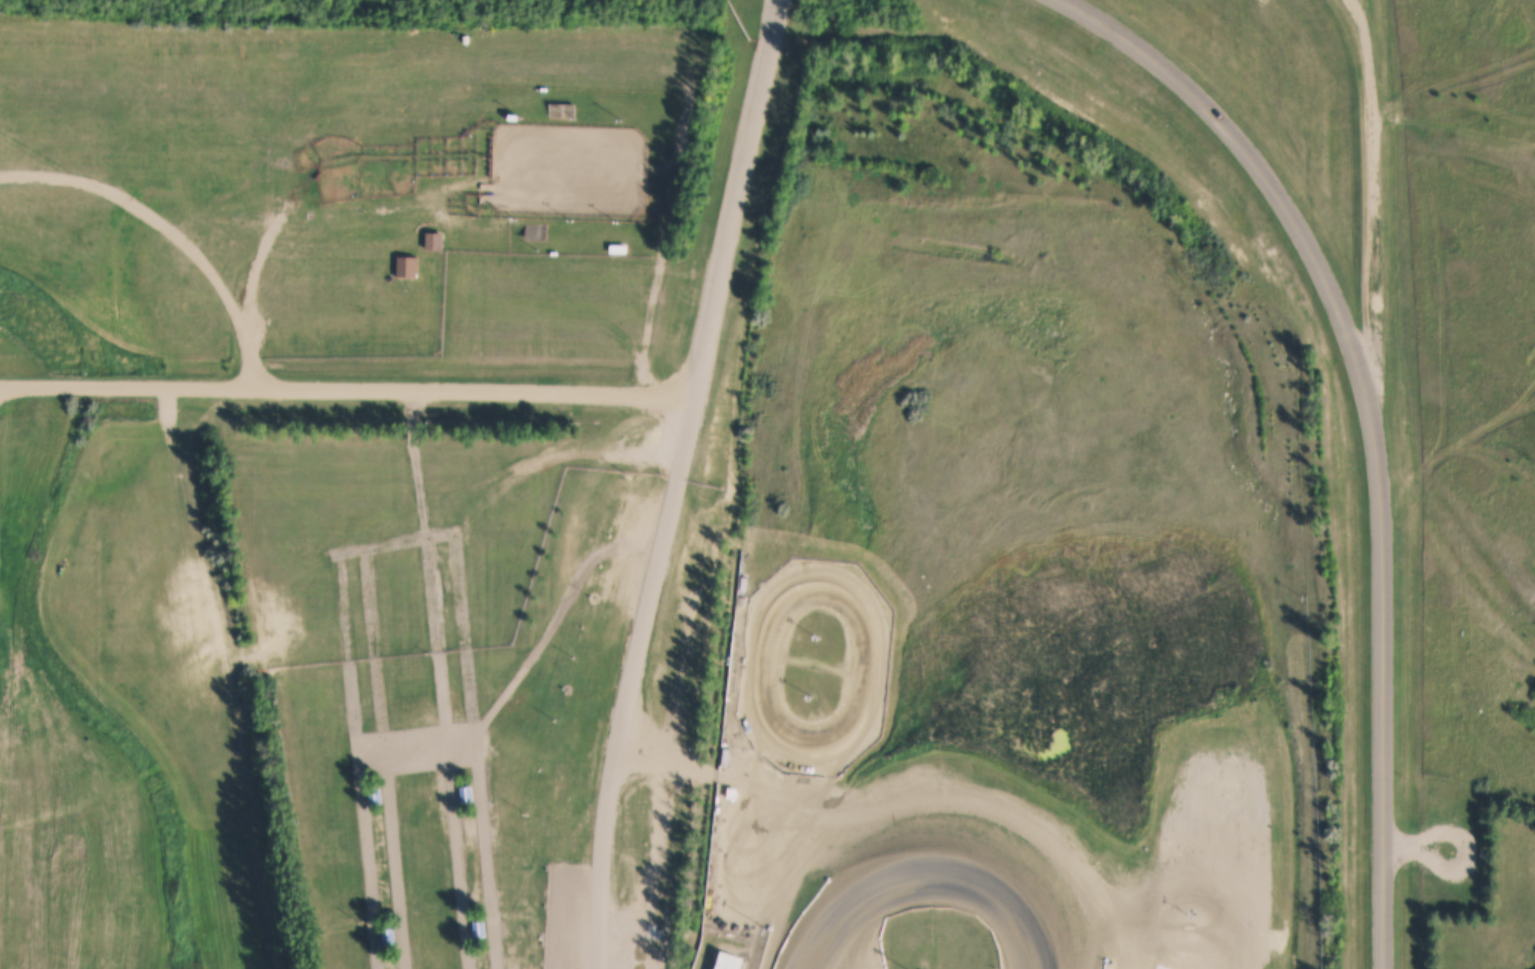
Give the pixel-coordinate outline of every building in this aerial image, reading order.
[(548,119),(574,119),(574,104),(548,104),(548,119)] [(526,225),(548,225),(547,241),(525,241),(526,225)] [(427,232),(443,233),(443,250),(426,249),(427,232)] [(610,244),(628,244),(627,254),(610,254),(610,244)] [(368,787),(380,787),(381,805),(369,806),(368,787)] [(460,787),(472,787),(473,803),(461,804),(460,787)] [(473,922),(484,921),(485,938),(473,938),(473,922)] [(383,930),(393,929),(394,944),(383,945),(383,930)] [(741,957),(737,968),(717,968),(723,952),(741,957)]
